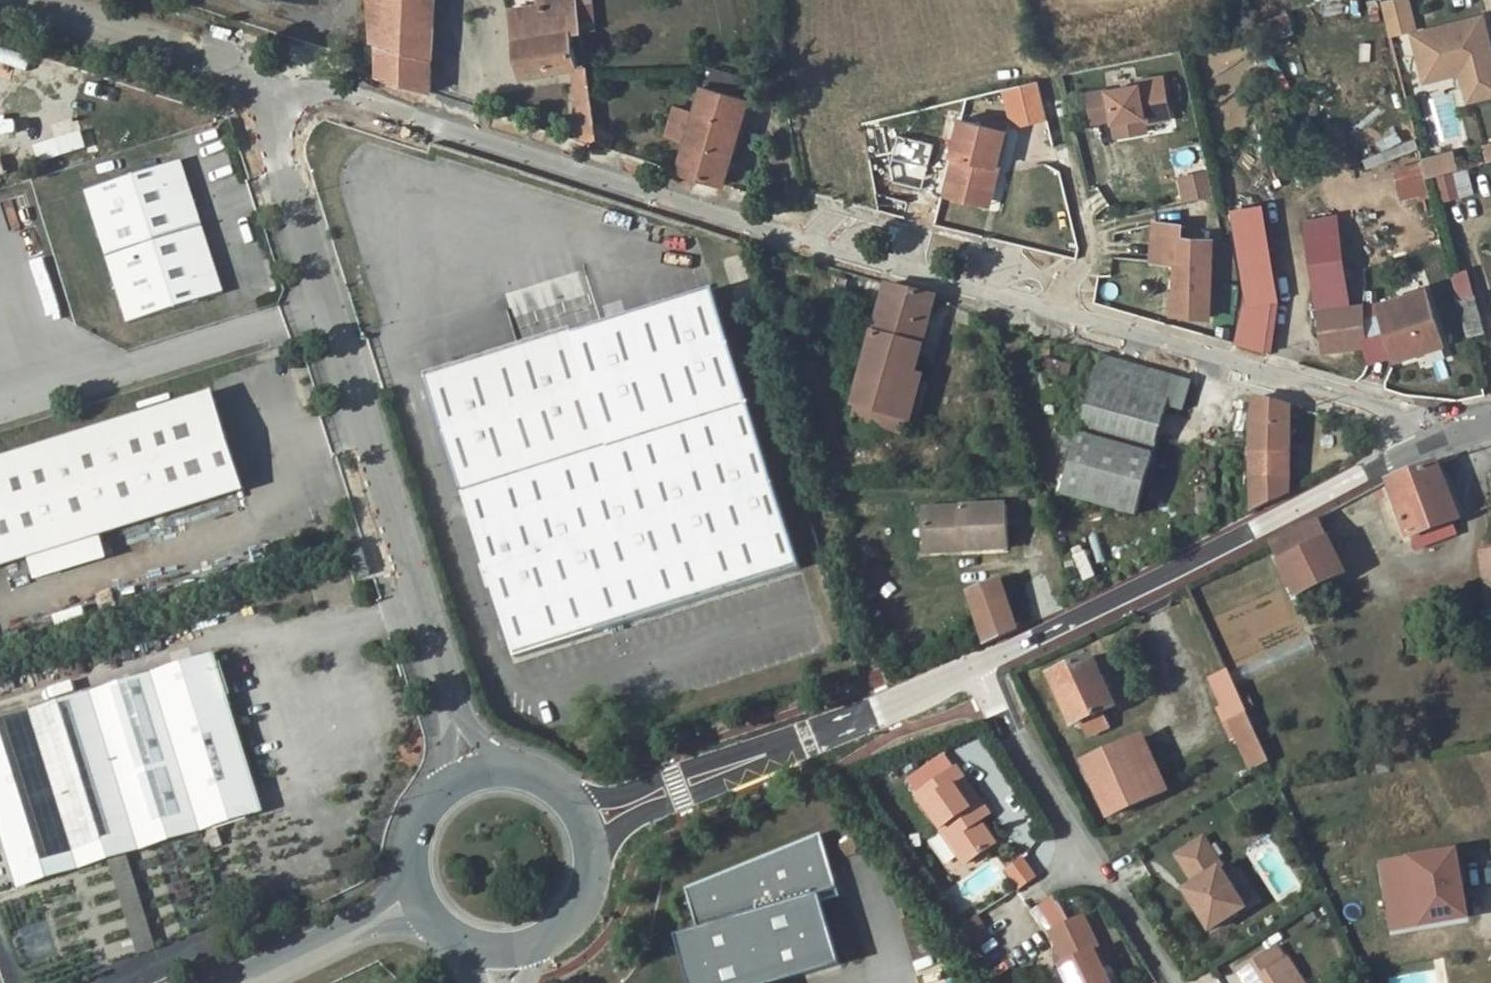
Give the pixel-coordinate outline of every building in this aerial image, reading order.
[(369,40),(380,42),(380,74),(434,92),(435,0),(366,0),(369,40)] [(578,139),(604,148),(591,66),(580,67),(575,34),(585,32),(580,0),(509,0),(521,74),(573,67),(578,139)] [(1381,5),(1389,39),(1415,33),(1406,0),(1401,0),(1381,5)] [(1462,69),(1462,71),(1469,100),(1490,94),(1490,49),(1483,17),(1414,34),(1424,73),(1439,69),(1443,63),(1450,62),(1462,69)] [(1439,69),(1424,73),(1426,80),(1462,71),(1462,69),(1450,62),(1443,63),(1439,69)] [(712,69),(707,86),(736,94),(741,75),(712,69)] [(1166,111),(1159,76),(1133,82),(1134,85),(1084,96),(1090,124),(1110,119),(1114,139),(1138,133),(1135,118),(1166,111)] [(1045,120),(1035,83),(1004,91),(1013,128),(1045,120)] [(707,86),(702,85),(694,115),(675,111),(668,136),(687,141),(680,173),(724,187),(745,114),(743,96),(736,94),(707,86)] [(1168,117),(1166,111),(1135,118),(1138,133),(1144,132),(1142,123),(1168,117)] [(1004,134),(960,123),(951,158),(954,158),(945,196),(978,204),(988,167),(995,169),(1004,134)] [(32,147),(38,164),(86,148),(80,131),(32,147)] [(899,135),(891,161),(893,180),(921,188),(934,145),(899,135)] [(1490,162),(1490,143),(1481,145),(1486,164),(1490,162)] [(1455,154),(1393,165),(1399,201),(1428,195),(1425,176),(1438,173),(1443,201),(1472,196),(1468,168),(1457,170),(1455,154)] [(225,293),(184,162),(90,191),(129,323),(225,293)] [(986,206),(995,169),(988,167),(978,204),(986,206)] [(1183,205),(1214,196),(1206,169),(1175,178),(1183,205)] [(1244,303),(1275,303),(1260,208),(1231,213),(1244,303)] [(1317,308),(1346,306),(1332,215),(1307,218),(1317,308)] [(1173,314),(1209,317),(1211,239),(1181,236),(1182,224),(1155,222),(1152,260),(1175,262),(1173,314)] [(1466,270),(1449,277),(1459,300),(1476,292),(1466,270)] [(912,378),(936,295),(914,287),(889,283),(857,405),(912,421),(923,381),(912,378)] [(715,287),(430,377),(519,660),(805,569),(715,287)] [(1378,307),(1393,358),(1438,346),(1424,292),(1378,307)] [(1468,338),(1484,334),(1475,300),(1459,304),(1468,338)] [(1244,303),(1235,344),(1269,351),(1275,303),(1244,303)] [(1323,353),(1364,349),(1360,305),(1346,306),(1317,308),(1323,353)] [(1366,364),(1393,358),(1378,307),(1360,305),(1364,349),(1366,364)] [(1424,366),(1452,361),(1449,350),(1422,355),(1424,366)] [(1188,409),(1195,381),(1101,355),(1079,434),(1157,457),(1170,405),(1188,409)] [(216,390),(0,459),(0,569),(248,493),(216,390)] [(1290,409),(1257,399),(1256,515),(1290,498),(1290,409)] [(1142,517),(1157,457),(1079,434),(1063,495),(1142,517)] [(1443,465),(1390,488),(1410,541),(1418,538),(1458,520),(1463,518),(1443,465)] [(960,544),(960,551),(1006,549),(1006,503),(923,507),(923,544),(960,544)] [(1321,520),(1274,541),(1304,596),(1348,573),(1321,520)] [(1465,537),(1458,520),(1418,538),(1425,554),(1465,537)] [(960,544),(923,544),(924,553),(960,551),(960,544)] [(1074,557),(1083,582),(1096,578),(1087,552),(1074,557)] [(1237,679),(1310,638),(1275,577),(1242,596),(1258,623),(1218,646),(1237,679)] [(971,591),(985,642),(1016,628),(1003,578),(971,591)] [(1116,707),(1092,654),(1055,672),(1079,724),(1085,723),(1092,736),(1112,728),(1105,711),(1116,707)] [(0,726),(0,836),(12,876),(229,807),(223,790),(253,780),(215,657),(0,726)] [(1266,761),(1227,673),(1208,680),(1248,769),(1266,761)] [(1166,791),(1142,737),(1084,763),(1108,816),(1166,791)] [(988,812),(955,765),(916,794),(965,862),(994,841),(978,819),(988,812)] [(229,807),(12,876),(18,893),(264,814),(253,780),(223,790),(229,807)] [(691,982),(778,982),(843,965),(825,902),(823,895),(840,891),(823,833),(688,889),(699,929),(677,935),(691,982)] [(1204,838),(1177,855),(1196,883),(1185,890),(1210,929),(1246,907),(1221,868),(1223,867),(1204,838)] [(1459,852),(1384,863),(1395,935),(1470,923),(1459,852)] [(1006,864),(1014,887),(1037,880),(1029,856),(1006,864)] [(840,891),(823,895),(825,902),(842,897),(840,891)] [(975,915),(954,928),(967,946),(988,933),(975,915)] [(1051,930),(1066,962),(1061,964),(1070,982),(1111,982),(1102,965),(1107,964),(1083,915),(1051,930)] [(1240,970),(1249,982),(1304,982),(1288,958),(1279,963),(1271,950),(1240,970)]
